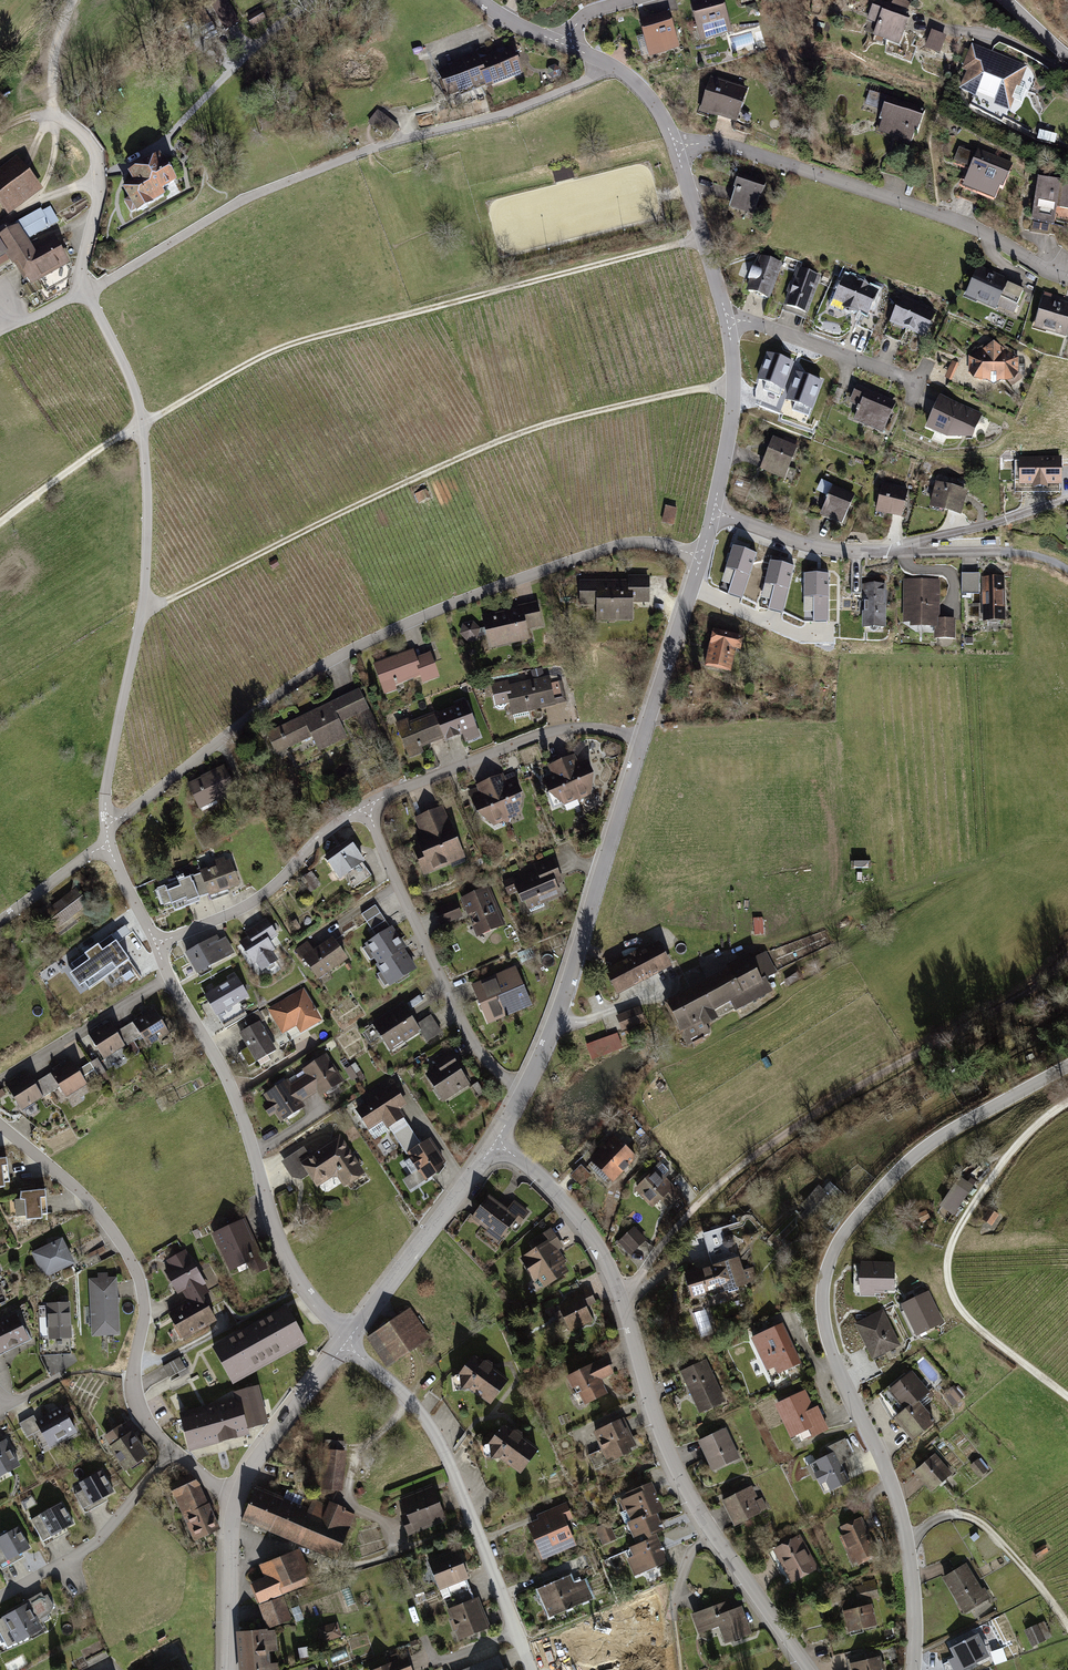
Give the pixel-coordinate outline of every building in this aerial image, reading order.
[(693,7),(702,40),(730,33),(720,0),(716,0),(693,7)] [(909,18),(875,5),(865,31),(899,44),(909,18)] [(260,12),(248,19),(252,26),(264,19),(260,12)] [(667,14),(641,22),(651,56),(677,49),(667,14)] [(217,35),(209,19),(202,22),(210,38),(217,35)] [(946,38),(933,34),(927,50),(940,55),(946,38)] [(1027,66),(977,48),(960,93),(1011,112),(1027,66)] [(459,68),(441,75),(451,100),(487,85),(488,89),(522,75),(512,50),(479,62),(477,56),(458,64),(459,68)] [(747,91),(712,80),(702,112),(737,123),(747,91)] [(923,113),(888,101),(878,132),(912,144),(923,113)] [(386,134),(395,121),(379,110),(370,122),(386,134)] [(1008,163),(979,151),(964,185),(994,197),(1008,163)] [(0,170),(0,204),(8,214),(42,189),(18,157),(0,170)] [(136,186),(126,192),(138,213),(164,198),(161,193),(174,186),(160,161),(131,177),(136,186)] [(558,183),(576,177),(572,166),(555,172),(558,183)] [(1039,179),(1033,217),(1054,220),(1057,206),(1067,208),(1067,184),(1039,179)] [(761,188),(737,181),(730,204),(753,212),(761,188)] [(0,240),(0,241),(9,256),(28,288),(70,263),(55,238),(35,249),(30,241),(51,229),(41,212),(18,225),(20,228),(0,240)] [(9,256),(0,241),(0,262),(9,256)] [(759,256),(747,290),(769,297),(781,264),(759,256)] [(819,277),(798,269),(786,303),(807,311),(819,277)] [(1022,289),(979,269),(968,293),(996,306),(996,304),(1012,311),(1022,289)] [(877,291),(844,277),(834,299),(867,313),(877,291)] [(934,311),(902,297),(891,321),(924,335),(934,311)] [(1044,297),(1036,325),(1067,334),(1067,329),(1067,304),(1044,297)] [(994,347),(971,358),(974,377),(994,382),(1012,378),(1016,358),(994,347)] [(794,361),(768,352),(758,380),(784,389),(794,361)] [(822,379),(796,370),(786,398),(812,407),(822,379)] [(893,403),(858,388),(850,406),(858,410),(854,419),(881,430),(893,403)] [(979,416),(941,399),(928,427),(947,436),(971,435),(979,416)] [(773,439),(761,468),(784,477),(794,447),(773,439)] [(1061,457),(1020,458),(1020,484),(1061,483),(1061,457)] [(965,492),(937,484),(932,506),(960,513),(965,492)] [(906,491),(882,486),(877,511),(901,516),(906,491)] [(832,487),(820,514),(841,523),(853,496),(832,487)] [(677,508),(666,506),(662,522),(673,525),(677,508)] [(732,584),(729,593),(742,597),(756,552),(733,545),(722,581),(732,584)] [(771,599),(769,608),(783,611),(794,565),(771,560),(762,596),(771,599)] [(814,611),(814,620),(828,621),(829,573),(805,573),(804,610),(814,611)] [(978,574),(963,574),(962,593),(978,593),(978,574)] [(1003,578),(983,578),(984,618),(1003,618),(1003,578)] [(631,583),(582,583),(582,603),(598,603),(597,618),(632,619),(632,600),(649,600),(649,579),(631,579),(631,583)] [(905,581),(905,621),(912,621),(912,625),(936,626),(936,637),(954,638),(954,621),(938,621),(939,581),(905,581)] [(886,586),(863,585),(862,624),(885,625),(886,586)] [(536,606),(486,617),(492,645),(529,637),(526,626),(539,623),(536,606)] [(469,643),(484,633),(474,619),(460,628),(469,643)] [(715,632),(708,665),(731,669),(736,647),(740,647),(742,638),(715,632)] [(411,652),(376,665),(386,692),(436,674),(429,655),(414,660),(411,652)] [(507,683),(493,686),(497,704),(511,701),(513,713),(552,704),(546,679),(508,687),(507,683)] [(359,692),(271,734),(278,750),(313,734),(320,749),(345,738),(338,724),(357,716),(365,734),(376,729),(359,692)] [(443,736),(444,739),(463,731),(466,740),(478,735),(466,704),(435,716),(443,736)] [(420,745),(443,736),(435,716),(434,714),(409,724),(407,719),(396,724),(410,756),(422,751),(420,745)] [(591,793),(593,774),(587,761),(578,765),(574,757),(562,762),(578,799),(591,793)] [(545,779),(550,793),(565,804),(578,799),(562,762),(550,766),(554,775),(545,779)] [(220,768),(190,783),(202,809),(233,794),(220,768)] [(518,796),(509,776),(491,783),(506,819),(516,815),(518,796)] [(491,783),(472,791),(481,812),(496,824),(506,819),(491,783)] [(465,859),(442,807),(407,823),(430,875),(465,859)] [(327,859),(343,879),(363,863),(347,843),(327,859)] [(513,879),(504,883),(509,893),(517,890),(522,902),(527,900),(530,909),(561,896),(556,884),(562,882),(552,859),(537,865),(539,871),(514,882),(513,879)] [(209,893),(210,895),(238,884),(229,861),(201,871),(202,873),(209,893)] [(105,869),(96,873),(101,884),(110,880),(105,869)] [(209,893),(202,873),(157,890),(163,904),(171,901),(174,910),(198,900),(197,898),(209,893)] [(314,873),(304,879),(312,893),(323,886),(314,873)] [(489,888),(462,898),(477,935),(504,924),(489,888)] [(72,894),(46,913),(59,930),(85,911),(72,894)] [(455,902),(435,910),(441,924),(461,916),(455,902)] [(378,907),(363,916),(374,936),(390,927),(378,907)] [(257,965),(261,971),(277,960),(273,953),(275,950),(271,942),(279,937),(267,917),(244,931),(248,937),(238,942),(251,964),(257,965)] [(118,941),(131,933),(127,926),(114,934),(118,941)] [(393,928),(365,945),(390,986),(418,969),(393,928)] [(185,952),(195,973),(234,952),(226,936),(219,940),(217,936),(185,952)] [(302,959),(319,981),(347,959),(330,937),(302,959)] [(112,938),(71,966),(75,973),(70,977),(79,990),(85,986),(89,991),(130,963),(112,938)] [(660,944),(607,970),(618,993),(671,967),(660,944)] [(750,959),(719,976),(737,1009),(768,992),(750,959)] [(515,969),(474,986),(489,1022),(529,1005),(515,969)] [(719,976),(667,1003),(689,1043),(709,1031),(706,1025),(737,1009),(732,1001),(719,976)] [(236,977),(204,996),(215,1014),(247,996),(236,977)] [(300,1032),(319,1021),(302,991),(269,1009),(282,1033),(296,1025),(300,1032)] [(402,1007),(375,1025),(390,1048),(418,1031),(402,1007)] [(639,1008),(618,1017),(624,1030),(644,1021),(639,1008)] [(154,1010),(135,1022),(149,1044),(168,1033),(154,1010)] [(431,1017),(417,1026),(427,1041),(441,1032),(431,1017)] [(110,1023),(90,1035),(104,1058),(124,1045),(110,1023)] [(274,1050),(258,1024),(241,1034),(257,1060),(274,1050)] [(594,1059),(625,1049),(620,1033),(589,1043),(594,1059)] [(342,1081),(326,1057),(307,1069),(311,1074),(299,1081),(308,1094),(320,1087),(323,1093),(342,1081)] [(99,1058),(92,1062),(100,1076),(106,1072),(99,1058)] [(452,1059),(427,1075),(444,1100),(468,1085),(452,1059)] [(73,1061),(52,1074),(66,1097),(87,1084),(73,1061)] [(28,1074),(8,1086),(22,1109),(42,1097),(28,1074)] [(285,1083),(266,1096),(282,1119),(300,1108),(296,1102),(308,1094),(299,1081),(289,1088),(285,1083)] [(404,1105),(392,1088),(357,1111),(369,1128),(404,1105)] [(615,1137),(592,1161),(613,1181),(635,1157),(615,1137)] [(302,1151),(285,1162),(297,1180),(309,1172),(317,1185),(337,1173),(346,1186),(363,1175),(339,1138),(307,1159),(302,1151)] [(428,1143),(411,1154),(426,1177),(443,1165),(428,1143)] [(0,1159),(0,1187),(5,1186),(4,1182),(9,1181),(6,1159),(0,1159)] [(581,1167),(572,1176),(580,1185),(590,1175),(581,1167)] [(657,1170),(636,1189),(652,1207),(661,1199),(668,1207),(680,1195),(657,1170)] [(963,1179),(941,1205),(951,1214),(974,1187),(963,1179)] [(818,1189),(806,1204),(820,1216),(832,1201),(818,1189)] [(20,1199),(14,1199),(16,1218),(27,1216),(27,1220),(42,1218),(42,1214),(47,1213),(45,1191),(21,1193),(20,1199)] [(488,1198),(470,1222),(498,1243),(512,1224),(519,1230),(530,1214),(514,1202),(507,1211),(488,1198)] [(246,1220),(214,1235),(231,1270),(263,1255),(246,1220)] [(528,1268),(543,1288),(567,1270),(556,1256),(566,1248),(552,1230),(537,1241),(542,1247),(528,1257),(533,1264),(528,1268)] [(634,1230),(620,1243),(630,1254),(644,1241),(634,1230)] [(62,1240),(34,1253),(45,1276),(73,1263),(62,1240)] [(183,1290),(190,1301),(201,1295),(208,1291),(185,1252),(170,1261),(173,1267),(166,1271),(178,1293),(183,1290)] [(739,1259),(686,1277),(694,1300),(747,1283),(739,1259)] [(895,1262),(859,1263),(860,1295),(896,1294),(895,1262)] [(754,1267),(746,1270),(750,1283),(758,1280),(754,1267)] [(116,1278),(90,1280),(93,1335),(119,1334),(116,1278)] [(575,1301),(561,1307),(572,1331),(592,1322),(585,1308),(595,1303),(588,1287),(572,1294),(575,1301)] [(928,1293),(899,1307),(915,1339),(944,1325),(928,1293)] [(190,1301),(169,1312),(184,1338),(215,1321),(201,1295),(190,1301)] [(69,1304),(48,1305),(50,1339),(71,1338),(69,1304)] [(367,1337),(391,1370),(432,1339),(408,1307),(367,1337)] [(287,1308),(214,1348),(233,1382),(305,1342),(287,1308)] [(882,1312),(856,1325),(873,1359),(899,1346),(882,1312)] [(16,1315),(0,1323),(0,1351),(0,1352),(27,1338),(16,1315)] [(782,1327),(756,1340),(773,1374),(799,1361),(782,1327)] [(474,1356),(452,1384),(486,1411),(508,1383),(474,1356)] [(179,1357),(163,1366),(169,1377),(185,1368),(179,1357)] [(705,1363),(683,1374),(701,1411),(723,1401),(705,1363)] [(603,1365),(568,1380),(581,1410),(616,1395),(603,1365)] [(911,1376),(890,1394),(908,1413),(896,1424),(912,1443),(935,1423),(920,1406),(930,1397),(911,1376)] [(237,1400),(181,1415),(190,1448),(248,1432),(246,1427),(266,1422),(256,1386),(235,1392),(237,1400)] [(806,1395),(779,1409),(794,1436),(810,1427),(814,1435),(824,1430),(806,1395)] [(35,1415),(20,1423),(28,1438),(41,1431),(51,1449),(79,1435),(64,1409),(39,1422),(35,1415)] [(624,1421),(596,1431),(608,1464),(636,1454),(624,1421)] [(123,1427),(107,1438),(128,1468),(147,1455),(134,1435),(130,1437),(123,1427)] [(509,1429),(487,1454),(518,1481),(540,1456),(509,1429)] [(726,1431),(701,1443),(714,1470),(739,1459),(726,1431)] [(8,1437),(0,1441),(0,1480),(24,1467),(8,1437)] [(346,1450),(326,1448),(323,1485),(343,1487),(346,1450)] [(847,1484),(833,1457),(816,1465),(831,1493),(847,1484)] [(934,1458),(918,1471),(933,1490),(950,1477),(934,1458)] [(980,1459),(971,1466),(980,1478),(989,1472),(980,1459)] [(115,1492),(103,1471),(79,1484),(91,1505),(115,1492)] [(199,1481),(168,1492),(186,1538),(217,1527),(199,1481)] [(436,1481),(403,1493),(417,1530),(450,1518),(436,1481)] [(258,1483),(242,1518),(330,1558),(351,1514),(316,1498),(312,1507),(258,1483)] [(627,1551),(638,1579),(668,1568),(658,1544),(664,1542),(654,1516),(663,1513),(653,1485),(623,1496),(633,1521),(627,1523),(636,1547),(627,1551)] [(749,1489),(723,1501),(734,1523),(760,1511),(749,1489)] [(64,1501),(38,1515),(50,1537),(76,1523),(64,1501)] [(530,1527),(546,1561),(579,1546),(569,1526),(577,1522),(567,1502),(542,1514),(545,1520),(530,1527)] [(861,1520),(839,1529),(854,1565),(876,1556),(861,1520)] [(613,1523),(598,1526),(602,1546),(617,1543),(613,1523)] [(0,1539),(0,1549),(8,1562),(32,1549),(20,1528),(0,1539)] [(800,1540),(777,1552),(792,1581),(815,1570),(800,1540)] [(1045,1545),(1035,1551),(1038,1556),(1048,1551),(1045,1545)] [(301,1550),(260,1565),(264,1576),(251,1580),(258,1600),(312,1580),(301,1550)] [(458,1551),(431,1560),(441,1586),(467,1577),(458,1551)] [(967,1562),(943,1576),(964,1611),(988,1597),(967,1562)] [(566,1574),(537,1587),(551,1619),(592,1601),(582,1579),(571,1584),(566,1574)] [(874,1583),(856,1588),(860,1601),(878,1597),(874,1583)] [(0,1616),(0,1637),(7,1650),(45,1630),(40,1620),(49,1615),(53,1606),(45,1592),(0,1616)] [(283,1596),(259,1603),(271,1633),(291,1619),(283,1596)] [(480,1596),(443,1610),(456,1643),(493,1629),(480,1596)] [(728,1600),(693,1612),(699,1628),(719,1621),(725,1641),(749,1633),(740,1606),(731,1609),(728,1600)] [(871,1608),(847,1614),(851,1632),(875,1626),(871,1608)] [(320,1627),(324,1641),(343,1636),(339,1622),(320,1627)] [(1040,1624),(1026,1629),(1032,1643),(1045,1638),(1040,1624)] [(979,1632),(952,1645),(963,1669),(990,1656),(979,1632)] [(273,1633),(271,1633),(240,1636),(242,1669),(276,1669),(273,1633)] [(179,1652),(144,1669),(189,1669),(179,1652)] [(364,1666),(366,1669),(416,1669),(411,1658),(398,1663),(395,1653),(364,1666)] [(852,1664),(853,1669),(881,1669),(879,1658),(852,1664)]
